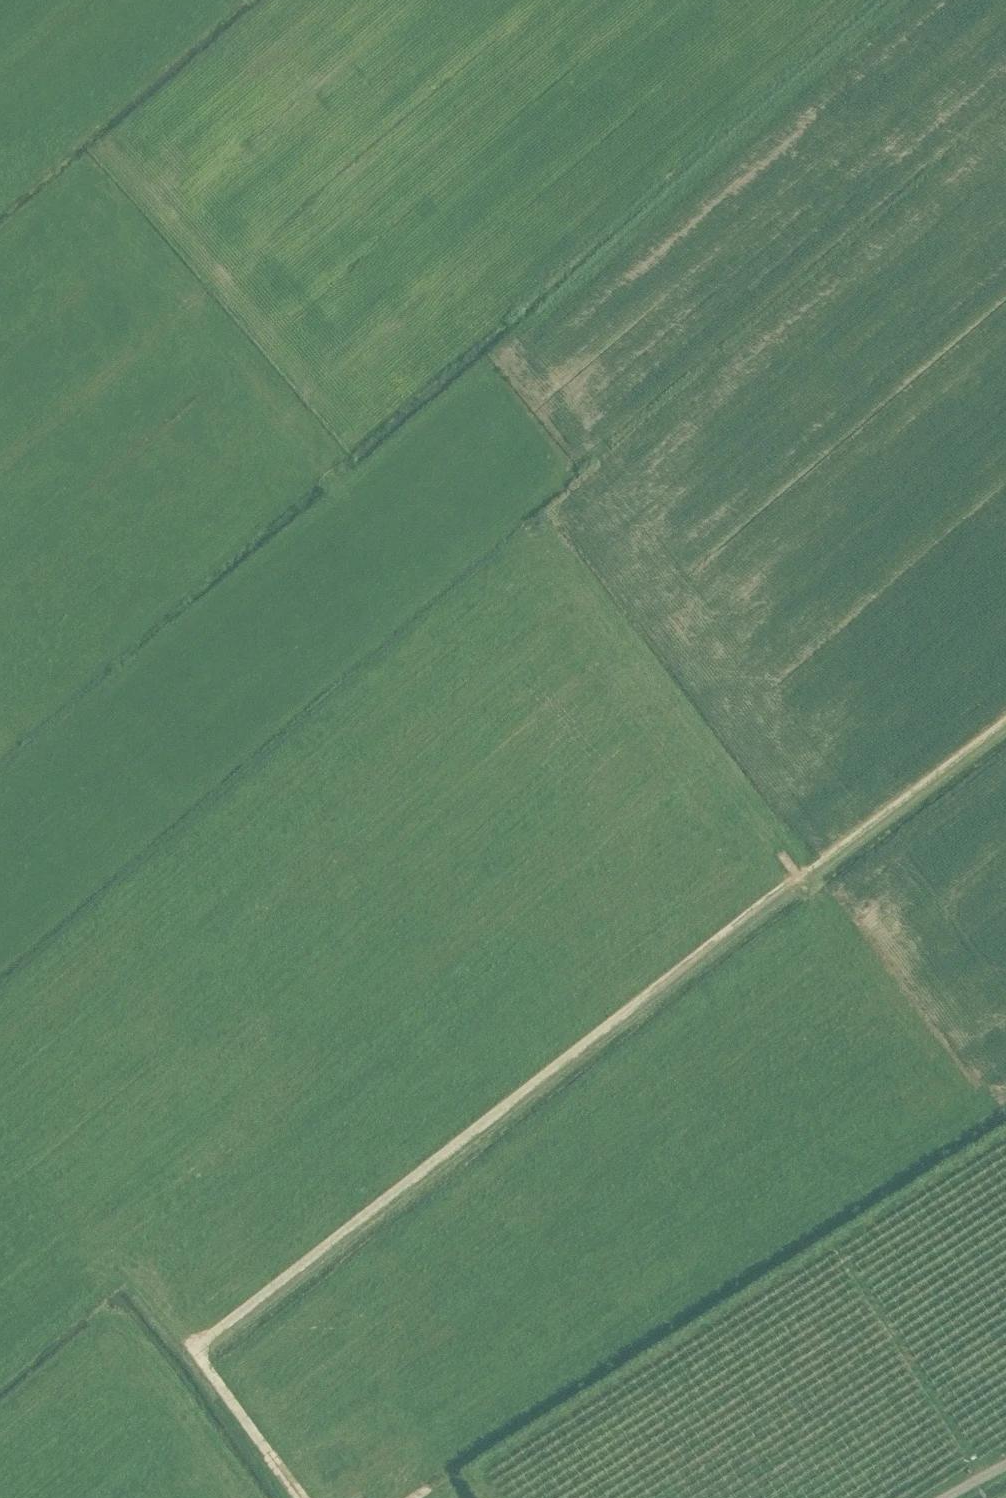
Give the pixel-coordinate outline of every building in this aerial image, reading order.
[(1005,1331),(1005,1318),(752,1313),(743,1320),(773,1356),(776,1358),(780,1353),(794,1369),(793,1370),(798,1376),(804,1367),(806,1368),(806,1360),(815,1352),(814,1367),(851,1337),(850,1359),(930,1361),(930,1342),(942,1357),(946,1350),(931,1341),(986,1343),(986,1357),(992,1358),(1002,1350),(996,1347),(993,1352),(988,1346),(1005,1331)]
